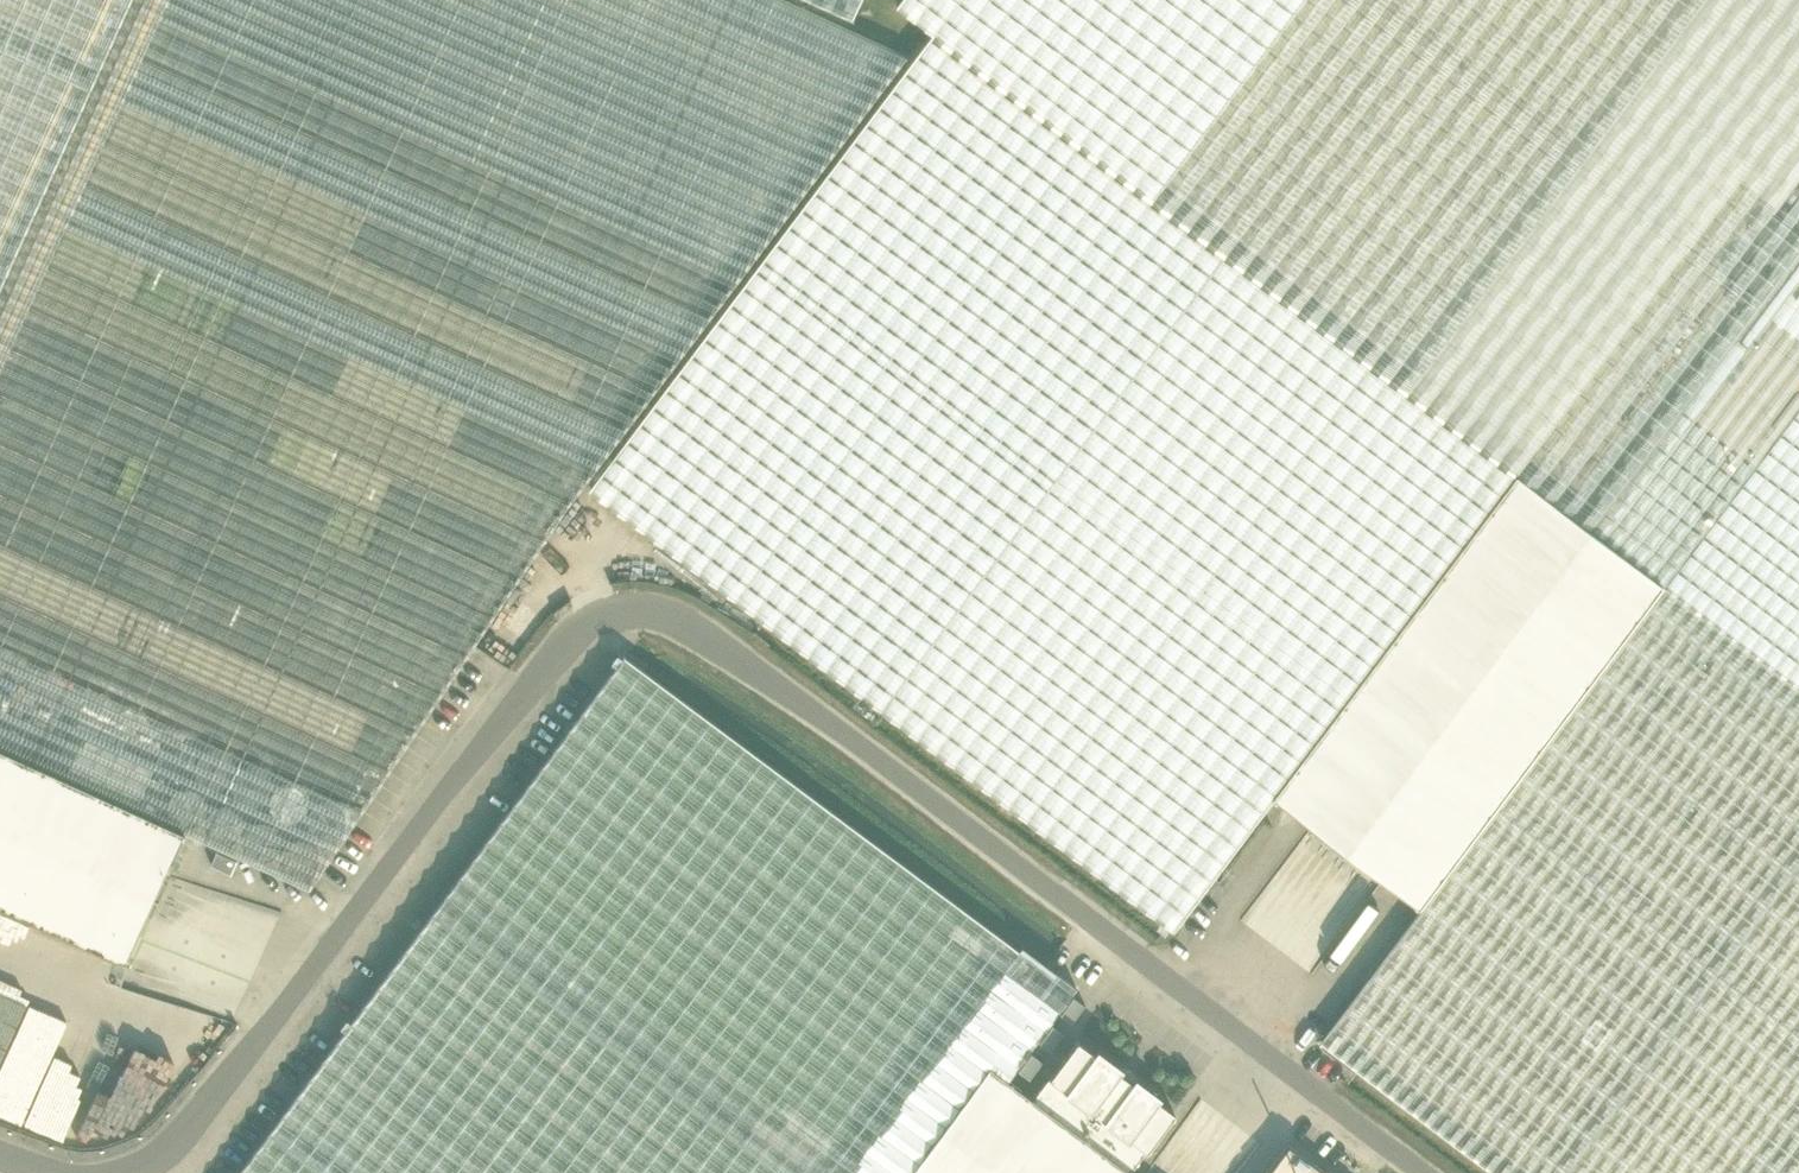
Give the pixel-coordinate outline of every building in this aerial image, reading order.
[(187,831),(312,887),(570,504),(908,55),(786,0),(146,0),(0,322),(0,746),(187,831)] [(129,0),(0,0),(0,286),(129,0)] [(1276,797),(1519,474),(1562,507),(1781,216),(1775,211),(1798,179),(1798,0),(902,0),(897,6),(934,34),(591,490),(1176,930),(1276,797)] [(855,17),(862,0),(818,0),(855,17)] [(1781,216),(1562,507),(1519,474),(1276,797),(1421,907),(1483,824),(1798,407),(1798,229),(1781,216)] [(1421,907),(1322,1039),(1500,1172),(1798,1172),(1798,407),(1483,824),(1421,907)] [(990,1065),(1007,1078),(1076,985),(1021,944),(1018,948),(754,747),(750,752),(624,655),(237,1172),(910,1172),(990,1065)] [(765,739),(757,749),(823,798),(831,788),(765,739)] [(167,874),(187,831),(0,746),(0,903),(128,961),(167,874)] [(1279,871),(1244,921),(1313,969),(1314,967),(1298,955),(1307,942),(1295,934),(1301,926),(1304,929),(1316,911),(1305,903),(1311,894),(1279,871)] [(1074,997),(1061,1014),(1071,1022),(1084,1005),(1074,997)] [(77,999),(48,1076),(31,1070),(19,1103),(9,1100),(3,1115),(105,1154),(118,1120),(134,1126),(138,1117),(152,1122),(184,1039),(77,999)] [(1052,1025),(1040,1042),(1050,1050),(1063,1033),(1052,1025)] [(1130,1170),(1174,1111),(1155,1097),(1157,1095),(1135,1079),(1133,1081),(1117,1068),(1118,1066),(1097,1050),(1095,1053),(1077,1039),(1033,1097),(1007,1078),(990,1065),(910,1172),(1135,1172),(1130,1170)] [(1031,1053),(1019,1070),(1029,1078),(1042,1061),(1031,1053)] [(1311,1161),(1287,1142),(1264,1172),(1327,1172),(1311,1161)]
